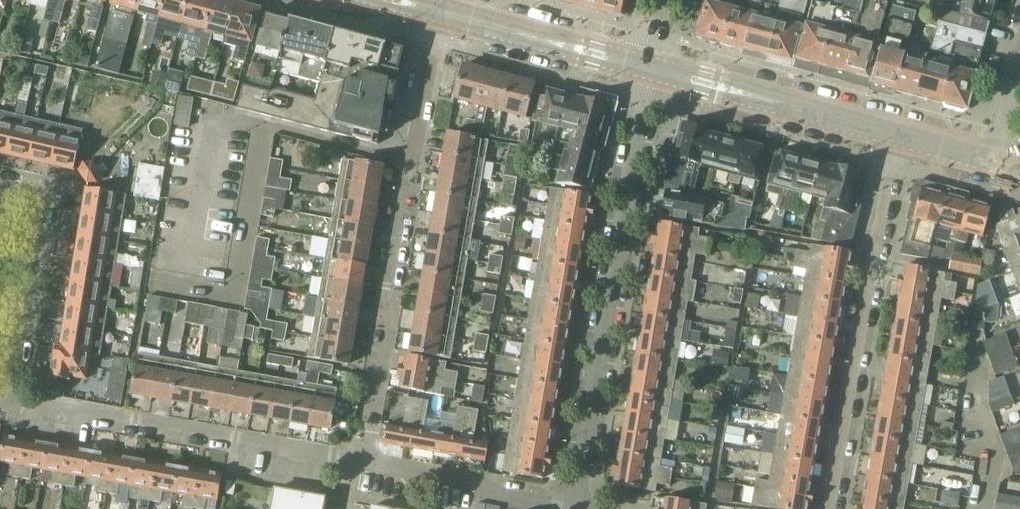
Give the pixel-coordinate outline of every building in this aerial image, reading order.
[(42,20),(51,22),(57,0),(47,0),(42,20)] [(51,22),(60,24),(62,14),(66,0),(57,0),(54,11),(53,17),(51,22)] [(81,5),(82,5),(93,8),(88,29),(97,31),(106,0),(82,0),(81,5)] [(136,11),(139,0),(114,0),(113,5),(112,4),(95,68),(119,74),(136,11)] [(136,11),(147,13),(144,23),(147,24),(141,46),(151,48),(152,44),(154,37),(153,36),(163,0),(139,0),(136,11)] [(152,44),(161,46),(164,35),(177,39),(181,23),(188,0),(163,0),(153,36),(154,37),(152,44)] [(177,39),(191,42),(188,55),(196,58),(212,0),(188,0),(181,23),(177,39)] [(196,58),(204,60),(213,31),(227,35),(236,2),(230,0),(223,0),(221,0),(212,0),(196,58)] [(574,4),(597,10),(599,0),(575,0),(574,4)] [(597,10),(620,16),(624,0),(599,0),(597,10)] [(744,49),(753,14),(730,8),(732,0),(706,0),(696,37),(707,40),(707,41),(717,44),(718,42),(723,44),(725,46),(731,48),(733,46),(744,49)] [(753,14),(744,49),(743,52),(751,54),(754,52),(755,52),(757,55),(761,56),(764,55),(767,56),(782,0),(756,0),(753,14)] [(767,56),(792,62),(808,0),(782,0),(767,56)] [(820,65),(822,66),(821,68),(830,70),(830,68),(834,69),(834,71),(842,73),(843,72),(844,72),(863,0),(838,0),(836,8),(835,8),(820,65)] [(888,3),(875,0),(863,0),(844,72),(845,72),(845,74),(854,76),(854,75),(858,76),(857,77),(866,80),(866,78),(868,78),(888,3)] [(945,1),(947,0),(964,4),(961,14),(989,21),(989,19),(992,20),(995,9),(992,8),(993,3),(983,0),(942,0),(945,1)] [(835,8),(812,1),(796,59),(807,62),(807,64),(818,67),(818,65),(820,65),(835,8)] [(895,1),(893,2),(871,83),(881,86),(880,88),(892,91),(893,89),(896,90),(905,55),(917,13),(904,9),(905,4),(895,1)] [(227,35),(224,44),(236,47),(233,58),(245,61),(259,10),(248,7),(249,5),(236,2),(227,35)] [(943,10),(943,9),(933,6),(929,22),(939,25),(940,21),(943,10)] [(943,10),(940,21),(987,33),(990,21),(989,21),(961,14),(943,10)] [(265,15),(249,78),(250,78),(272,84),(275,72),(289,18),(276,15),(275,18),(265,15)] [(275,72),(320,84),(334,31),(289,18),(275,72)] [(940,21),(939,25),(932,50),(956,57),(953,67),(943,103),(944,103),(946,106),(963,111),(966,109),(987,33),(940,21)] [(334,31),(320,84),(316,97),(279,87),(271,89),(244,81),(237,109),(354,139),(354,138),(372,143),(378,145),(380,132),(388,134),(392,113),(387,112),(389,102),(393,103),(397,83),(395,82),(397,73),(399,73),(400,72),(401,68),(402,68),(406,56),(404,56),(406,50),(334,31)] [(21,40),(19,51),(29,54),(32,43),(21,40)] [(77,65),(88,68),(91,57),(79,54),(77,65)] [(943,103),(953,67),(929,61),(905,55),(896,90),(919,96),(943,103)] [(49,67),(36,65),(34,74),(47,76),(49,67)] [(463,66),(454,99),(478,105),(487,72),(463,66)] [(18,101),(19,101),(28,103),(33,79),(28,78),(30,69),(26,69),(24,77),(23,77),(18,101)] [(155,71),(151,84),(164,88),(166,79),(167,74),(155,71)] [(475,121),(472,134),(482,136),(482,135),(484,123),(487,108),(488,108),(501,112),(510,78),(487,72),(478,105),(478,106),(475,121)] [(191,78),(188,91),(204,95),(208,83),(191,78)] [(510,78),(501,112),(525,118),(534,85),(510,78)] [(178,92),(181,84),(166,79),(164,88),(178,92)] [(531,148),(552,153),(568,92),(546,86),(544,92),(543,91),(534,122),(535,122),(531,148)] [(590,175),(594,160),(599,143),(604,144),(616,100),(604,96),(603,99),(593,97),(580,88),(579,95),(568,92),(552,153),(548,169),(563,173),(560,185),(592,190),(594,176),(590,175)] [(233,101),(236,91),(230,89),(225,92),(224,98),(233,101)] [(163,106),(175,108),(178,93),(166,90),(163,106)] [(189,128),(193,105),(194,99),(179,97),(175,126),(189,128)] [(15,115),(5,155),(28,160),(37,120),(23,117),(26,104),(18,102),(15,115)] [(5,155),(15,115),(0,111),(0,154),(5,155)] [(37,120),(28,160),(50,165),(59,125),(37,120)] [(472,134),(475,121),(467,120),(464,133),(472,134)] [(693,173),(696,163),(701,146),(697,145),(701,129),(695,128),(696,125),(686,123),(686,125),(683,125),(682,130),(680,130),(665,184),(684,189),(689,171),(693,173)] [(59,125),(50,165),(73,170),(83,130),(59,125)] [(684,189),(683,193),(693,194),(701,165),(715,169),(723,136),(714,133),(714,135),(709,134),(709,132),(701,129),(697,145),(701,146),(696,163),(693,173),(689,171),(684,189)] [(521,130),(519,143),(529,144),(531,131),(521,130)] [(274,133),(268,167),(282,169),(283,161),(288,163),(288,165),(293,166),(299,140),(274,133)] [(449,134),(446,155),(486,162),(489,141),(470,138),(449,134)] [(723,136),(715,169),(731,173),(728,181),(734,183),(738,164),(741,164),(743,153),(741,153),(743,143),(736,141),(737,139),(723,136)] [(738,164),(734,183),(738,184),(740,176),(758,180),(766,149),(761,148),(761,146),(752,144),(752,146),(743,143),(741,153),(743,153),(741,164),(738,164)] [(510,145),(508,154),(521,156),(523,147),(510,145)] [(777,153),(767,193),(779,196),(776,208),(774,215),(784,218),(785,210),(790,211),(791,206),(781,204),(783,197),(788,198),(795,171),(799,172),(802,159),(791,156),(792,154),(783,152),(783,154),(777,153)] [(446,155),(442,174),(482,182),(486,162),(446,155)] [(783,197),(781,204),(791,206),(790,211),(796,213),(798,203),(809,206),(812,197),(811,197),(820,162),(812,159),(811,162),(802,159),(799,172),(795,171),(788,198),(783,197)] [(344,160),(340,180),(380,187),(383,167),(344,160)] [(81,173),(83,177),(96,168),(92,162),(83,163),(83,164),(81,173)] [(820,162),(811,197),(812,197),(826,200),(824,208),(830,210),(836,183),(839,183),(843,167),(835,165),(835,168),(830,166),(830,164),(820,162)] [(139,165),(136,181),(161,185),(163,170),(139,165)] [(526,175),(538,177),(540,169),(528,166),(526,175)] [(848,169),(843,167),(839,183),(836,183),(830,210),(824,208),(821,221),(825,222),(824,225),(820,241),(850,246),(860,207),(855,205),(864,173),(859,172),(860,169),(849,166),(848,169)] [(291,191),(292,180),(280,178),(282,169),(268,167),(265,187),(291,191)] [(96,168),(83,177),(86,181),(95,182),(96,182),(100,174),(96,168)] [(442,174),(439,194),(479,201),(482,182),(442,174)] [(516,187),(518,179),(505,176),(504,185),(516,187)] [(340,180),(337,200),(376,207),(380,187),(340,180)] [(161,185),(136,181),(133,198),(158,202),(161,185)] [(515,196),(516,187),(504,185),(502,193),(515,196)] [(265,187),(261,207),(275,209),(284,210),(286,198),(295,199),(296,192),(291,191),(265,187)] [(550,188),(547,204),(593,212),(593,207),(589,206),(590,195),(550,188)] [(903,255),(927,260),(944,194),(934,192),(935,189),(929,188),(927,195),(920,193),(920,194),(918,193),(915,203),(917,203),(903,255)] [(86,189),(82,212),(122,219),(126,195),(116,194),(86,189)] [(724,202),(729,203),(729,201),(731,195),(721,193),(719,200),(724,202)] [(957,240),(960,230),(967,201),(967,200),(958,197),(959,195),(949,193),(949,195),(944,194),(927,260),(951,259),(952,259),(957,240)] [(439,194),(435,213),(475,221),(479,201),(439,194)] [(660,218),(680,221),(727,229),(727,228),(745,231),(745,228),(752,229),(753,215),(747,214),(747,217),(738,215),(740,206),(729,203),(724,202),(723,205),(706,200),(706,201),(663,195),(661,202),(660,206),(660,212),(661,213),(660,218)] [(731,195),(729,201),(729,203),(740,206),(752,210),(754,202),(731,195)] [(337,200),(333,219),(373,227),(376,207),(337,200)] [(951,259),(949,270),(980,276),(983,261),(961,257),(965,243),(967,244),(969,233),(983,237),(991,207),(987,206),(988,204),(979,201),(978,204),(967,201),(960,230),(957,240),(952,259),(951,259)] [(547,204),(544,220),(585,228),(587,217),(592,218),(593,212),(547,204)] [(275,209),(261,207),(260,215),(274,217),(275,209)] [(500,225),(512,227),(515,211),(503,209),(500,225)] [(995,226),(1004,249),(1019,243),(1019,217),(1016,218),(1013,210),(999,215),(1002,223),(995,226)] [(82,212),(78,235),(119,241),(122,219),(82,212)] [(435,213),(431,233),(472,241),(475,221),(435,213)] [(333,219),(329,240),(369,247),(373,227),(333,219)] [(544,220),(541,240),(582,247),(585,228),(544,220)] [(652,233),(651,238),(710,248),(711,239),(699,237),(700,229),(686,227),(686,228),(658,223),(656,234),(652,233)] [(816,223),(811,239),(820,241),(824,225),(816,223)] [(511,236),(512,227),(500,225),(498,234),(511,236)] [(431,233),(428,253),(468,260),(478,262),(481,242),(472,241),(431,233)] [(78,235),(74,257),(115,264),(119,241),(78,235)] [(771,238),(762,236),(757,239),(755,252),(768,254),(771,238)] [(255,246),(268,248),(269,240),(256,237),(255,246)] [(524,250),(526,238),(517,237),(515,249),(524,250)] [(651,238),(650,244),(655,244),(653,255),(693,262),(694,254),(708,256),(710,248),(651,238)] [(329,240),(326,259),(366,266),(369,247),(329,240)] [(541,240),(538,260),(578,267),(582,247),(541,240)] [(1004,249),(1012,272),(1019,269),(1019,243),(1004,249)] [(796,258),(796,259),(853,270),(854,264),(850,264),(852,252),(811,245),(809,253),(797,251),(796,258)] [(268,248),(255,246),(251,267),(273,270),(275,258),(266,256),(268,248)] [(784,248),(783,255),(796,258),(797,251),(784,248)] [(986,251),(983,263),(993,265),(995,253),(986,251)] [(428,253),(424,273),(465,280),(468,260),(428,253)] [(502,266),(503,257),(490,255),(489,264),(502,266)] [(653,255),(650,274),(690,281),(693,262),(653,255)] [(74,257),(71,280),(111,287),(119,289),(123,266),(115,264),(74,257)] [(326,259),(322,279),(363,286),(366,266),(326,259)] [(794,268),(793,275),(805,278),(846,285),(848,274),(853,275),(853,270),(796,259),(794,268)] [(538,260),(534,280),(575,287),(578,267),(538,260)] [(990,277),(993,265),(983,263),(981,275),(990,277)] [(500,275),(502,266),(489,264),(487,272),(500,275)] [(271,281),(273,270),(251,267),(248,285),(261,288),(261,287),(262,279),(271,281)] [(898,277),(897,283),(955,293),(957,284),(951,283),(952,275),(928,271),(905,267),(903,278),(898,277)] [(424,273),(421,293),(461,300),(465,280),(424,273)] [(650,274),(646,294),(686,301),(692,302),(695,282),(690,281),(650,274)] [(805,278),(802,298),(842,305),(846,285),(805,278)] [(322,279),(319,298),(359,305),(363,286),(322,279)] [(71,280),(67,303),(107,310),(111,287),(71,280)] [(534,280),(531,299),(572,307),(575,287),(534,280)] [(897,283),(896,287),(901,288),(899,299),(940,306),(941,298),(954,301),(955,293),(897,283)] [(248,285),(245,304),(269,308),(272,289),(261,287),(261,288),(248,285)] [(733,288),(731,302),(741,303),(743,290),(733,288)] [(421,293),(417,312),(458,319),(461,300),(421,293)] [(482,303),(494,305),(496,297),(483,294),(482,303)] [(646,294),(643,314),(683,321),(686,301),(646,294)] [(747,294),(745,307),(757,309),(759,296),(747,294)] [(975,305),(985,307),(997,304),(994,294),(976,300),(975,305)] [(788,295),(784,315),(798,317),(839,324),(842,305),(802,298),(788,295)] [(167,312),(169,300),(148,296),(144,322),(160,325),(162,311),(167,312)] [(306,296),(303,316),(315,318),(356,326),(359,305),(319,298),(306,296)] [(531,299),(528,319),(569,326),(572,307),(531,299)] [(899,299),(896,318),(936,325),(940,306),(899,299)] [(188,303),(169,300),(167,312),(175,313),(174,320),(185,321),(188,303)] [(67,303),(63,326),(103,333),(107,310),(67,303)] [(188,303),(185,321),(185,323),(205,327),(206,319),(208,306),(188,303)] [(493,314),(494,305),(482,303),(480,312),(493,314)] [(269,308),(245,304),(260,324),(260,328),(273,331),(286,333),(287,324),(266,321),(269,308)] [(989,306),(988,307),(986,323),(992,323),(997,322),(999,304),(989,306)] [(221,346),(223,336),(225,322),(226,322),(229,310),(208,306),(206,319),(210,320),(206,343),(221,346)] [(986,323),(988,307),(977,306),(973,329),(984,331),(986,323)] [(728,309),(727,317),(738,319),(739,310),(728,309)] [(236,337),(243,339),(246,326),(248,314),(241,313),(241,312),(229,310),(226,322),(222,346),(234,348),(236,337)] [(417,312),(414,332),(435,336),(454,340),(455,336),(458,319),(417,312)] [(643,314),(640,334),(651,336),(680,341),(680,340),(699,343),(700,332),(690,331),(691,322),(683,321),(643,314)] [(795,336),(795,337),(836,344),(837,336),(839,324),(798,317),(795,336)] [(312,336),(312,338),(352,345),(354,336),(356,326),(315,318),(312,336)] [(893,336),(893,337),(933,345),(933,346),(942,347),(945,327),(936,325),(896,318),(893,336)] [(525,336),(524,339),(565,346),(567,336),(569,326),(528,319),(525,336)] [(728,321),(727,328),(736,329),(737,323),(728,321)] [(60,347),(59,349),(90,354),(99,356),(103,333),(63,326),(60,347)] [(246,326),(243,339),(252,340),(254,327),(246,326)] [(761,338),(761,336),(762,331),(742,328),(741,335),(748,336),(761,338)] [(284,342),(285,336),(286,333),(273,331),(271,340),(284,342)] [(413,336),(410,352),(411,352),(451,359),(454,340),(435,336),(414,332),(413,336)] [(476,333),(474,343),(488,345),(490,336),(476,333)] [(725,333),(723,347),(733,349),(735,335),(725,333)] [(1010,345),(1006,333),(982,342),(989,361),(1001,356),(998,349),(1010,345)] [(639,336),(636,354),(676,361),(680,341),(651,336),(640,334),(639,336)] [(748,336),(747,344),(759,346),(761,338),(748,336)] [(795,337),(791,357),(832,364),(836,344),(795,337)] [(893,337),(889,358),(929,365),(933,346),(933,345),(893,337)] [(312,338),(308,358),(349,365),(352,345),(312,338)] [(524,339),(521,360),(562,366),(565,346),(524,339)] [(488,345),(474,343),(471,363),(482,365),(484,363),(488,345)] [(1012,349),(1010,345),(998,349),(1001,356),(989,361),(995,376),(1018,368),(1015,358),(1012,349)] [(54,358),(51,377),(69,380),(70,377),(86,379),(87,378),(86,378),(90,354),(59,349),(60,347),(55,347),(53,358),(54,358)] [(714,350),(710,365),(727,368),(730,353),(714,350)] [(139,354),(132,394),(152,398),(159,358),(139,354)] [(636,354),(633,373),(673,380),(676,361),(636,354)] [(267,364),(279,366),(281,357),(269,355),(267,364)] [(399,366),(398,371),(457,381),(458,373),(456,373),(445,371),(447,363),(406,356),(404,367),(399,366)] [(115,367),(118,367),(116,384),(124,385),(126,369),(128,369),(130,359),(116,357),(115,367)] [(219,369),(212,408),(231,412),(238,372),(240,361),(221,357),(219,369)] [(293,360),(281,357),(279,366),(291,368),(293,360)] [(791,357),(788,376),(829,384),(832,364),(791,357)] [(159,358),(152,398),(172,401),(179,362),(159,358)] [(889,358),(886,377),(926,384),(929,365),(889,358)] [(521,360),(518,379),(558,386),(562,366),(521,360)] [(179,362),(172,401),(191,405),(198,365),(179,362)] [(311,372),(320,373),(321,364),(308,362),(306,371),(311,372)] [(321,364),(320,373),(325,374),(330,375),(332,375),(333,371),(333,367),(321,364)] [(198,365),(191,405),(212,408),(219,369),(198,365)] [(733,366),(731,380),(748,383),(751,368),(733,366)] [(398,371),(397,376),(403,377),(401,388),(427,393),(441,395),(441,396),(453,399),(454,390),(455,390),(457,381),(398,371)] [(238,372),(231,412),(250,415),(257,375),(238,372)] [(297,382),(290,422),(310,426),(317,386),(318,386),(320,373),(311,372),(310,375),(308,375),(306,384),(297,382)] [(633,373),(630,393),(670,400),(671,393),(673,380),(633,373)] [(257,375),(250,415),(271,419),(277,379),(257,375)] [(788,376),(785,396),(825,403),(829,384),(788,376)] [(886,377),(882,398),(922,405),(926,384),(886,377)] [(277,379),(271,419),(290,422),(297,382),(277,379)] [(518,379),(514,399),(555,406),(558,386),(518,379)] [(108,383),(106,397),(120,399),(123,386),(108,383)] [(317,386),(310,426),(330,429),(337,390),(326,388),(318,386),(317,386)] [(735,387),(733,399),(741,400),(743,389),(735,387)] [(630,393),(626,413),(666,420),(666,419),(670,400),(630,393)] [(785,396),(781,416),(822,423),(825,403),(785,396)] [(1011,396),(1000,400),(1003,409),(1015,405),(1011,396)] [(388,425),(385,443),(410,448),(419,400),(408,398),(403,427),(388,425)] [(882,398),(879,417),(919,424),(922,405),(882,398)] [(514,399),(511,418),(552,425),(555,406),(514,399)] [(419,400),(410,448),(436,452),(439,434),(438,434),(424,431),(429,402),(419,400)] [(992,413),(1003,409),(1000,400),(989,403),(992,413)] [(439,434),(436,452),(461,457),(469,409),(458,407),(455,424),(440,422),(438,433),(438,434),(439,434)] [(469,409),(461,457),(486,461),(489,443),(474,440),(479,411),(469,409)] [(626,413),(623,432),(663,440),(664,440),(668,419),(666,419),(666,420),(626,413)] [(781,416),(778,436),(818,443),(822,423),(781,416)] [(879,417),(875,437),(915,444),(921,445),(925,425),(919,424),(879,417)] [(511,418),(508,438),(549,445),(552,425),(511,418)] [(941,429),(952,432),(954,424),(942,422),(941,429)] [(727,427),(724,443),(739,445),(742,429),(727,427)] [(715,439),(717,429),(710,428),(708,438),(715,439)] [(1009,459),(1019,455),(1016,444),(1019,443),(1019,428),(1000,435),(1007,453),(1009,459)] [(623,432),(620,452),(660,460),(663,440),(623,432)] [(0,460),(0,463),(11,465),(9,477),(21,478),(27,440),(4,436),(0,460)] [(778,436),(774,455),(815,463),(818,443),(778,436)] [(875,437),(872,457),(912,464),(923,466),(927,446),(921,445),(915,444),(875,437)] [(508,438),(505,454),(550,462),(551,457),(547,456),(549,445),(508,438)] [(27,440),(21,478),(31,480),(33,469),(43,471),(44,471),(48,444),(27,440)] [(43,471),(41,482),(42,482),(52,484),(64,486),(70,448),(48,444),(44,471),(43,471)] [(70,448),(64,486),(74,488),(76,476),(87,478),(92,452),(70,448)] [(92,452),(87,478),(97,480),(96,492),(107,494),(113,455),(92,452)] [(614,461),(613,468),(670,477),(671,469),(658,467),(660,460),(620,452),(618,462),(614,461)] [(505,454),(502,471),(543,478),(545,466),(549,467),(550,462),(505,454)] [(113,455),(107,494),(117,496),(115,503),(127,505),(128,498),(130,487),(135,459),(113,455)] [(772,467),(771,475),(811,483),(815,463),(774,455),(772,467)] [(1019,472),(1019,455),(1009,459),(1013,469),(1012,474),(1019,472)] [(872,457),(868,476),(908,483),(912,464),(872,457)] [(130,487),(128,498),(150,501),(157,463),(135,459),(130,487)] [(157,463),(150,501),(160,503),(162,492),(174,494),(178,467),(157,463)] [(174,494),(184,495),(182,507),(193,508),(194,508),(201,471),(178,467),(174,494)] [(613,468),(612,472),(616,473),(614,484),(650,490),(655,491),(656,484),(668,486),(670,477),(613,468)] [(194,508),(204,508),(206,500),(217,502),(222,475),(201,471),(194,508)] [(757,480),(755,489),(813,499),(814,494),(810,493),(811,483),(771,475),(769,482),(757,480)] [(868,476),(865,496),(904,503),(908,485),(908,483),(868,476)] [(226,495),(234,497),(237,484),(228,482),(227,484),(228,484),(226,495)] [(715,496),(733,499),(735,485),(717,482),(715,496)] [(752,505),(765,507),(774,508),(807,508),(808,503),(812,504),(813,499),(755,489),(754,497),(752,505)] [(325,499),(276,491),(273,508),(324,508),(325,499)] [(942,491),(940,503),(958,506),(960,494),(942,491)] [(1010,497),(998,494),(997,502),(1009,504),(1010,497)] [(857,508),(903,508),(904,503),(865,496),(863,507),(858,506),(857,508)] [(995,508),(1019,508),(1019,506),(1019,498),(1010,497),(1009,504),(997,502),(995,508)] [(708,506),(667,499),(665,508),(707,508),(708,506)]
